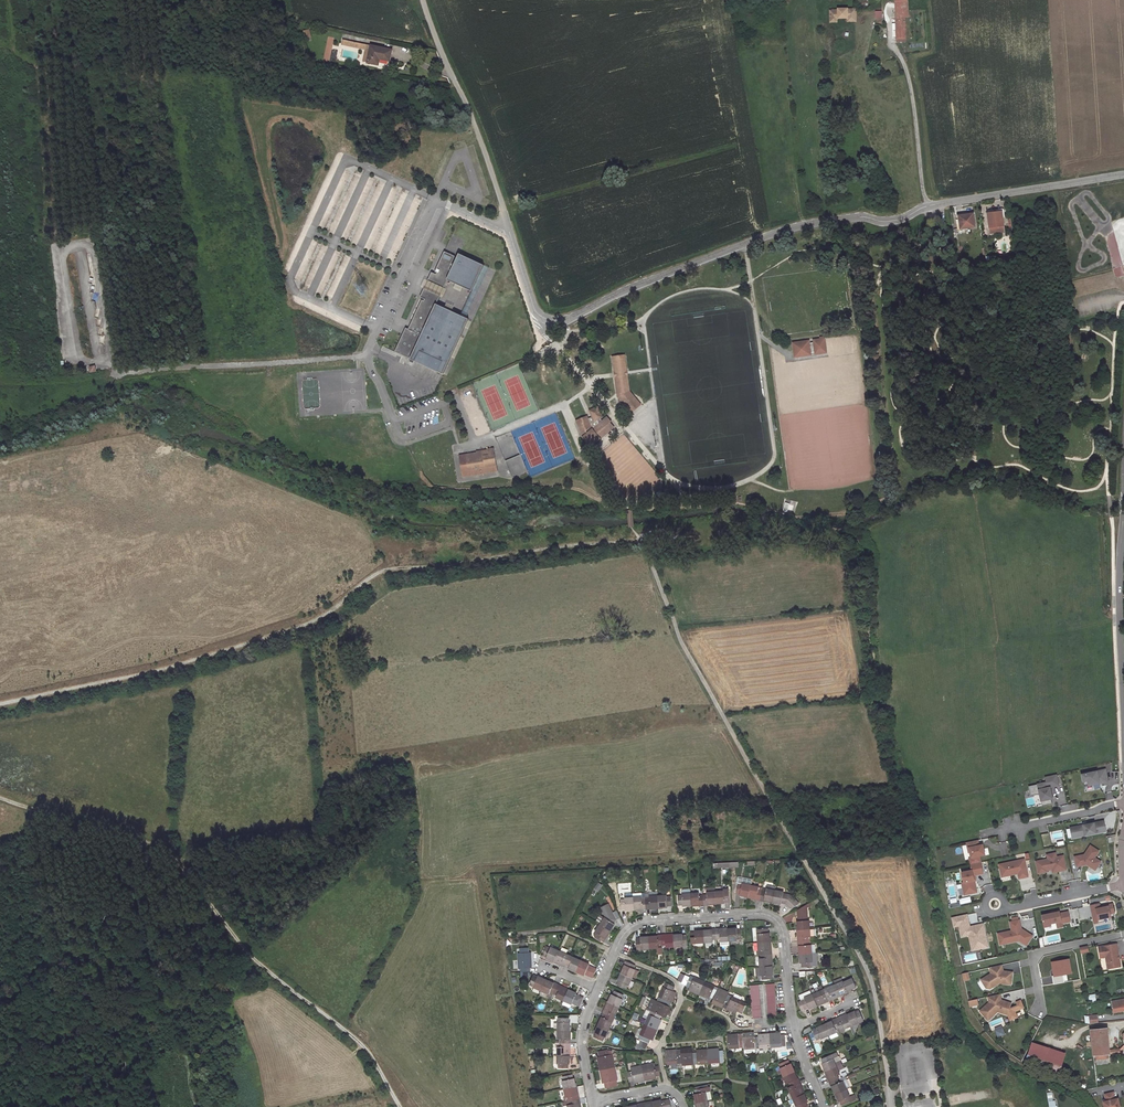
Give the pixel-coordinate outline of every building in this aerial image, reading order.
[(907,33),(906,22),(906,13),(909,13),(908,0),(897,0),(899,33),(907,33)] [(846,6),(846,5),(835,6),(836,7),(832,7),(832,9),(829,9),(830,20),(836,19),(836,16),(847,15),(847,19),(857,18),(856,6),(846,6)] [(330,62),(333,37),(327,36),(325,55),(320,54),(319,60),(330,62)] [(373,46),(366,45),(344,39),(343,45),(367,50),(363,64),(368,65),(373,46)] [(393,51),(373,46),(368,65),(379,68),(380,61),(390,63),(393,51)] [(415,197),(412,203),(416,206),(420,200),(415,197)] [(1003,212),(989,213),(992,230),(1005,228),(1003,212)] [(975,215),(960,217),(962,229),(976,227),(975,215)] [(430,272),(427,280),(442,287),(446,280),(453,264),(450,263),(453,256),(443,252),(434,272),(436,273),(435,275),(430,272)] [(453,264),(446,280),(470,291),(481,264),(458,254),(453,264)] [(477,279),(468,305),(478,308),(487,282),(477,279)] [(421,299),(407,329),(420,335),(434,303),(438,295),(423,289),(419,297),(424,299),(423,301),(421,299)] [(420,335),(408,359),(414,362),(442,375),(468,319),(459,315),(434,303),(420,335)] [(396,353),(408,359),(420,335),(407,329),(396,353)] [(821,339),(814,340),(814,343),(816,352),(816,354),(827,352),(825,337),(820,337),(821,339)] [(808,341),(793,343),(795,357),(811,355),(810,353),(809,344),(808,341)] [(612,357),(614,373),(617,373),(618,376),(615,377),(617,393),(620,393),(621,396),(618,396),(619,397),(621,400),(619,401),(624,407),(626,405),(629,410),(634,405),(631,401),(633,398),(629,393),(626,375),(625,375),(625,371),(628,371),(626,355),(612,357)] [(631,392),(628,371),(625,371),(625,375),(626,375),(629,393),(633,398),(631,401),(634,405),(629,410),(632,413),(641,405),(631,392)] [(592,446),(609,431),(605,427),(610,423),(612,421),(608,417),(602,422),(600,419),(601,417),(596,407),(589,411),(595,421),(596,420),(599,424),(588,434),(586,431),(592,429),(586,416),(581,419),(583,423),(580,424),(579,427),(581,433),(582,432),(584,436),(581,437),(587,443),(588,441),(592,446)] [(583,423),(581,419),(575,422),(581,437),(584,436),(582,432),(581,433),(579,427),(580,424),(583,423)] [(614,427),(610,423),(605,427),(609,431),(614,427)] [(488,452),(488,455),(459,459),(461,474),(496,470),(494,452),(488,452)] [(794,504),(787,502),(785,512),(791,513),(794,504)] [(1105,766),(1081,772),(1083,779),(1087,778),(1088,782),(1093,781),(1095,786),(1100,785),(1099,780),(1101,779),(1102,781),(1106,780),(1106,777),(1107,777),(1105,766)] [(1046,782),(1029,786),(1030,791),(1033,790),(1034,794),(1040,793),(1040,794),(1043,804),(1050,803),(1049,799),(1053,798),(1050,787),(1059,785),(1056,774),(1045,776),(1046,782)] [(1106,828),(1104,818),(1071,826),(1073,836),(1106,828)] [(968,853),(969,858),(983,855),(981,845),(977,846),(976,840),(964,843),(967,853),(968,853)] [(1094,868),(1099,859),(1093,856),(1097,849),(1089,844),(1083,853),(1073,855),(1076,865),(1085,862),(1094,868)] [(1046,857),(1034,860),(1037,872),(1045,870),(1044,869),(1050,868),(1056,866),(1057,870),(1064,868),(1061,854),(1054,856),(1053,851),(1045,853),(1046,857)] [(1021,858),(996,864),(998,872),(1005,871),(1006,875),(1015,872),(1017,878),(1025,876),(1021,858)] [(964,887),(966,894),(973,892),(970,877),(972,877),(971,875),(980,873),(977,862),(967,864),(968,870),(958,872),(960,882),(958,882),(960,888),(964,887)] [(790,907),(798,903),(795,896),(785,893),(785,892),(770,889),(770,890),(761,888),(761,887),(753,884),(753,882),(740,879),(737,891),(742,892),(741,895),(781,904),(782,902),(788,902),(790,907)] [(598,892),(602,885),(597,882),(593,889),(598,892)] [(679,897),(680,904),(684,904),(684,906),(725,905),(725,902),(730,902),(730,889),(725,889),(725,891),(708,892),(709,895),(700,896),(700,892),(684,893),(684,896),(679,897)] [(623,901),(623,909),(629,909),(629,911),(671,908),(670,905),(674,905),(673,898),(669,898),(669,896),(654,897),(654,899),(642,900),(641,898),(628,899),(628,901),(623,901)] [(1095,908),(1099,907),(1099,903),(1090,905),(1094,923),(1099,922),(1098,919),(1095,908)] [(1099,907),(1095,908),(1098,919),(1104,917),(1111,916),(1110,913),(1114,912),(1112,903),(1105,904),(1105,906),(1099,907)] [(604,918),(603,920),(611,925),(613,922),(618,920),(614,912),(610,914),(606,905),(602,907),(603,910),(601,910),(604,918)] [(803,963),(803,967),(804,967),(811,967),(811,963),(813,963),(813,946),(809,946),(808,937),(812,937),(812,921),(808,921),(807,905),(799,910),(800,922),(798,922),(800,963),(803,963)] [(1058,911),(1040,915),(1043,927),(1050,925),(1049,923),(1055,922),(1056,928),(1061,927),(1061,923),(1069,921),(1067,911),(1058,913),(1058,911)] [(971,934),(974,949),(981,948),(980,943),(984,942),(980,925),(973,927),(973,925),(967,927),(964,915),(949,918),(951,926),(956,925),(959,936),(966,935),(971,934)] [(593,923),(597,926),(602,920),(598,917),(593,923)] [(603,920),(602,919),(602,920),(597,926),(593,933),(595,935),(593,938),(601,944),(603,940),(602,940),(612,926),(611,925),(603,920)] [(996,934),(998,945),(1017,941),(1022,940),(1026,942),(1030,936),(1019,929),(1017,920),(1008,922),(1010,931),(996,934)] [(769,928),(762,929),(762,934),(761,934),(762,943),(762,950),(759,950),(760,959),(763,959),(765,975),(762,975),(763,979),(772,979),(772,975),(774,975),(771,933),(769,933),(769,928)] [(741,930),(690,933),(691,940),(696,940),(696,943),(713,942),(712,938),(722,938),(722,941),(737,940),(737,937),(742,937),(741,930)] [(686,934),(637,937),(638,949),(659,947),(659,945),(669,944),(669,946),(684,945),(684,943),(687,943),(686,934)] [(971,934),(966,935),(969,950),(974,949),(971,934)] [(1045,936),(1046,945),(1061,942),(1059,934),(1045,936)] [(591,976),(595,968),(587,964),(588,963),(550,946),(549,947),(545,945),(542,954),(545,955),(545,956),(560,963),(560,964),(567,968),(567,967),(583,974),(584,973),(591,976)] [(1118,964),(1115,945),(1097,947),(1098,957),(1106,956),(1107,966),(1118,964)] [(520,971),(528,971),(528,966),(530,966),(529,959),(529,951),(526,951),(526,946),(518,947),(518,952),(516,952),(516,967),(520,967),(520,971)] [(1069,960),(1052,963),(1054,976),(1071,974),(1069,960)] [(634,970),(637,965),(627,961),(625,966),(627,968),(619,986),(626,990),(628,985),(631,986),(634,978),(638,979),(640,974),(634,970)] [(1000,966),(988,968),(989,974),(980,981),(984,988),(989,984),(991,988),(998,984),(1009,985),(1011,973),(1003,972),(1001,971),(1000,966)] [(573,1006),(577,997),(574,995),(574,994),(559,987),(559,986),(552,982),(552,983),(536,976),(536,977),(532,975),(528,984),(532,986),(531,987),(547,994),(548,992),(555,996),(554,998),(569,1005),(570,1004),(573,1006)] [(743,1012),(747,1003),(691,976),(691,977),(686,975),(683,980),(683,981),(687,983),(686,985),(692,987),(690,991),(707,999),(709,995),(717,999),(714,1003),(732,1011),(734,1008),(743,1012)] [(803,998),(806,1007),(810,1006),(811,1007),(827,1001),(827,1002),(834,999),(834,998),(851,991),(850,990),(859,987),(855,978),(844,982),(844,979),(828,985),(829,988),(822,991),(819,985),(811,988),(813,992),(804,995),(805,997),(803,998)] [(663,986),(671,990),(673,985),(665,982),(663,986)] [(770,1016),(777,1015),(774,982),(767,983),(770,1016)] [(752,1018),(759,1017),(757,983),(749,984),(752,1018)] [(641,1046),(645,1045),(650,1036),(654,1038),(662,1021),(658,1019),(660,1015),(662,1011),(666,1013),(673,997),(670,995),(672,991),(671,990),(663,986),(656,1001),(652,1011),(643,1030),(639,1028),(636,1035),(640,1037),(635,1047),(641,1046)] [(624,993),(616,989),(594,1035),(602,1039),(605,1035),(607,1036),(614,1021),(610,1019),(614,1011),(618,1013),(625,998),(622,997),(624,993)] [(987,1004),(978,1012),(983,1018),(989,1013),(992,1016),(996,1012),(1006,1016),(1009,1008),(1010,1004),(999,1001),(998,995),(986,998),(987,1004)] [(806,1007),(803,998),(797,1000),(801,1009),(806,1007)] [(1109,1002),(1111,1013),(1120,1011),(1120,1008),(1123,1007),(1123,999),(1109,1002)] [(1009,1008),(1006,1016),(1008,1021),(1015,1018),(1013,1013),(1012,1014),(1011,1012),(1021,1008),(1018,1000),(1014,1002),(1015,1005),(1009,1008)] [(832,1020),(816,1027),(816,1028),(812,1029),(816,1038),(820,1036),(821,1038),(838,1031),(837,1029),(842,1027),(843,1029),(860,1022),(859,1020),(862,1018),(859,1010),(855,1012),(855,1011),(839,1017),(839,1016),(831,1019),(832,1020)] [(989,1013),(983,1018),(986,1021),(992,1016),(989,1013)] [(561,1067),(571,1068),(571,1018),(561,1018),(561,1022),(558,1022),(558,1038),(561,1038),(561,1047),(558,1047),(558,1063),(561,1063),(561,1067)] [(997,1038),(1005,1034),(1002,1025),(994,1029),(997,1038)] [(1093,1057),(1104,1056),(1117,1054),(1116,1051),(1106,1052),(1104,1031),(1087,1032),(1090,1057),(1093,1057)] [(743,1049),(786,1047),(785,1034),(780,1035),(780,1032),(761,1033),(761,1036),(755,1036),(754,1033),(735,1034),(735,1037),(727,1037),(728,1047),(743,1046),(743,1049)] [(1063,1054),(1031,1043),(1025,1059),(1057,1071),(1063,1054)] [(689,1053),(688,1048),(672,1049),(672,1053),(666,1053),(667,1063),(684,1061),(685,1069),(695,1068),(695,1064),(723,1062),(724,1057),(723,1050),(717,1051),(716,1046),(698,1048),(698,1052),(693,1052),(689,1053)] [(606,1050),(598,1052),(600,1059),(597,1060),(601,1081),(605,1080),(606,1087),(615,1086),(615,1082),(617,1081),(613,1055),(607,1056),(606,1050)] [(800,1106),(809,1103),(789,1056),(780,1060),(781,1063),(779,1064),(785,1079),(789,1078),(793,1087),(789,1088),(796,1103),(799,1102),(800,1106)] [(848,1104),(855,1101),(853,1095),(849,1096),(846,1090),(850,1088),(848,1082),(844,1084),(843,1082),(840,1084),(837,1076),(840,1075),(834,1059),(831,1060),(830,1056),(822,1059),(825,1066),(821,1067),(835,1103),(839,1102),(840,1105),(847,1102),(848,1104)] [(658,1076),(657,1068),(652,1069),(651,1063),(643,1064),(643,1068),(631,1070),(631,1073),(627,1074),(628,1082),(635,1081),(635,1084),(654,1081),(653,1077),(658,1076)] [(570,1075),(562,1077),(562,1081),(560,1082),(563,1099),(567,1098),(568,1105),(565,1106),(577,1106),(570,1075)] [(696,1106),(707,1106),(709,1106),(708,1101),(713,1100),(710,1086),(696,1089),(696,1094),(693,1095),(696,1106)] [(1056,1100),(1053,1100),(1052,1092),(1047,1092),(1048,1106),(1056,1106),(1056,1100)] [(1103,1096),(1105,1103),(1113,1101),(1111,1094),(1103,1096)]
